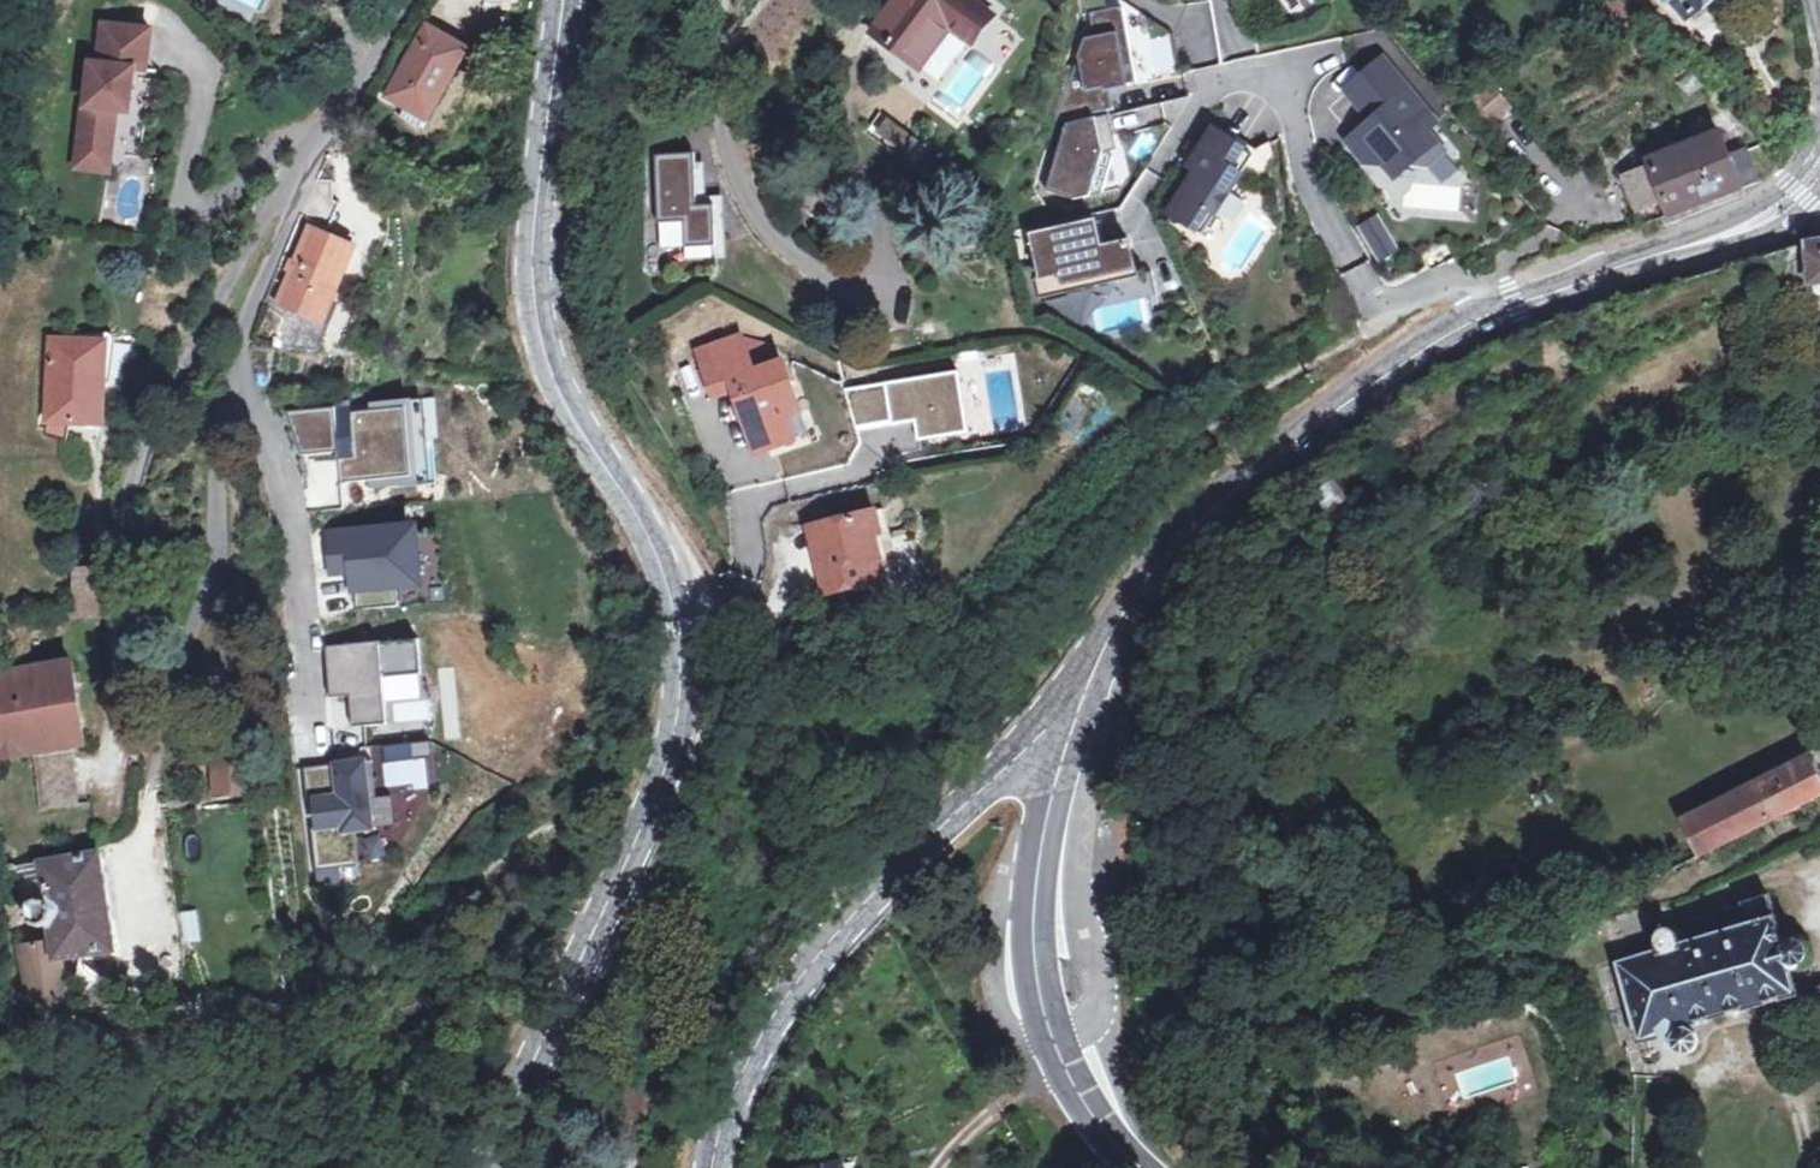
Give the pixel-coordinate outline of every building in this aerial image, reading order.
[(488,11),(517,11),(517,0),(488,0),(488,11)] [(816,0),(774,0),(748,42),(779,60),(816,0)] [(878,38),(926,72),(956,29),(979,45),(1000,15),(978,0),(905,0),(878,38)] [(1600,21),(1628,32),(1638,7),(1620,0),(1609,0),(1600,21)] [(1689,17),(1709,0),(1674,0),(1689,17)] [(1125,4),(1092,9),(1096,36),(1088,37),(1073,81),(1074,90),(1066,90),(1057,116),(1110,106),(1107,86),(1136,78),(1125,4)] [(416,122),(458,50),(415,25),(373,98),(416,122)] [(149,36),(103,29),(98,69),(90,68),(84,110),(82,110),(76,154),(107,159),(114,115),(127,117),(131,86),(125,85),(126,74),(132,75),(134,63),(146,64),(149,36)] [(1384,61),(1352,88),(1377,118),(1349,141),(1366,161),(1383,163),(1407,166),(1411,162),(1426,165),(1442,151),(1426,131),(1435,123),(1384,61)] [(146,64),(134,63),(132,75),(144,76),(146,64)] [(1473,108),(1486,126),(1512,108),(1499,90),(1473,108)] [(896,121),(886,136),(917,158),(927,143),(896,121)] [(1105,122),(1070,128),(1050,192),(1080,202),(1089,200),(1102,152),(1111,150),(1105,122)] [(1218,122),(1214,128),(1253,155),(1257,149),(1218,122)] [(1197,169),(1169,210),(1195,228),(1209,207),(1215,212),(1253,155),(1214,128),(1196,154),(1203,159),(1197,169)] [(1649,167),(1661,199),(1668,215),(1760,180),(1747,146),(1728,153),(1720,132),(1646,160),(1649,167)] [(76,154),(74,171),(105,176),(107,159),(76,154)] [(1196,154),(1189,164),(1197,169),(1203,159),(1196,154)] [(697,158),(657,159),(658,226),(685,226),(685,251),(719,250),(718,210),(698,210),(697,158)] [(1407,166),(1383,163),(1394,176),(1407,166)] [(1636,209),(1661,199),(1649,167),(1623,177),(1636,209)] [(1209,207),(1195,228),(1201,232),(1215,212),(1209,207)] [(1106,244),(1100,218),(1087,221),(1092,247),(1106,244)] [(1361,227),(1369,241),(1384,233),(1376,218),(1361,227)] [(1092,247),(1087,221),(1031,232),(1039,273),(1034,274),(1034,275),(1060,270),(1062,281),(1106,272),(1108,279),(1136,273),(1129,239),(1106,244),(1092,247)] [(313,321),(346,244),(302,225),(269,303),(313,321)] [(1369,241),(1378,257),(1393,249),(1384,233),(1369,241)] [(1806,242),(1810,290),(1819,289),(1819,241),(1806,242)] [(1150,269),(1136,272),(1136,273),(1112,278),(1117,302),(1143,296),(1154,294),(1150,269)] [(1060,270),(1034,275),(1038,293),(1108,279),(1106,272),(1062,281),(1060,270)] [(96,428),(97,343),(36,343),(35,428),(96,428)] [(711,406),(732,401),(750,453),(790,440),(783,416),(797,412),(781,362),(751,371),(743,350),(697,365),(711,406)] [(959,378),(847,394),(859,430),(917,422),(920,444),(968,436),(959,378)] [(333,413),(291,415),(305,454),(335,456),(333,413)] [(410,414),(358,418),(362,464),(340,466),(341,486),(415,481),(410,414)] [(1329,471),(1299,490),(1303,495),(1325,527),(1352,504),(1350,501),(1329,471)] [(872,513),(811,526),(820,569),(813,571),(819,595),(880,582),(871,536),(876,535),(872,513)] [(422,530),(325,533),(327,578),(356,577),(357,592),(424,590),(422,530)] [(97,619),(97,568),(74,568),(74,619),(97,619)] [(418,643),(328,648),(331,696),(358,695),(359,723),(422,720),(418,643)] [(31,757),(76,750),(82,749),(69,669),(31,671),(0,677),(0,762),(31,757)] [(80,811),(76,750),(31,757),(36,817),(80,811)] [(1724,848),(1819,800),(1819,797),(1804,762),(1705,810),(1724,848)] [(240,766),(209,768),(211,798),(242,796),(240,766)] [(368,767),(306,773),(308,794),(315,794),(319,837),(375,831),(368,767)] [(1107,790),(1106,816),(1115,817),(1117,791),(1107,790)] [(1700,860),(1724,848),(1705,810),(1681,822),(1700,860)] [(68,1020),(67,1001),(64,963),(86,959),(115,952),(98,857),(39,869),(46,907),(22,911),(21,905),(5,909),(26,990),(60,1020),(68,1020)] [(5,909),(21,905),(22,911),(46,907),(39,869),(0,877),(0,890),(5,909)] [(1692,1055),(1695,1053),(1696,1051),(1697,1050),(1699,1047),(1699,1043),(1699,1040),(1699,1038),(1697,1033),(1693,1029),(1799,997),(1792,973),(1801,970),(1803,968),(1805,967),(1807,964),(1809,962),(1810,959),(1810,955),(1810,952),(1809,950),(1807,947),(1805,945),(1803,944),(1798,942),(1794,942),(1791,943),(1783,944),(1767,896),(1736,906),(1743,929),(1680,948),(1673,942),(1668,935),(1667,934),(1665,933),(1662,933),(1659,933),(1656,935),(1654,938),(1641,905),(1598,918),(1640,1047),(1666,1039),(1670,1049),(1676,1046),(1677,1048),(1680,1051),(1682,1053),(1686,1055),(1689,1055),(1692,1055)] [(64,963),(67,1001),(88,997),(86,959),(64,963)] [(851,1159),(775,1167),(852,1167),(851,1159)]
